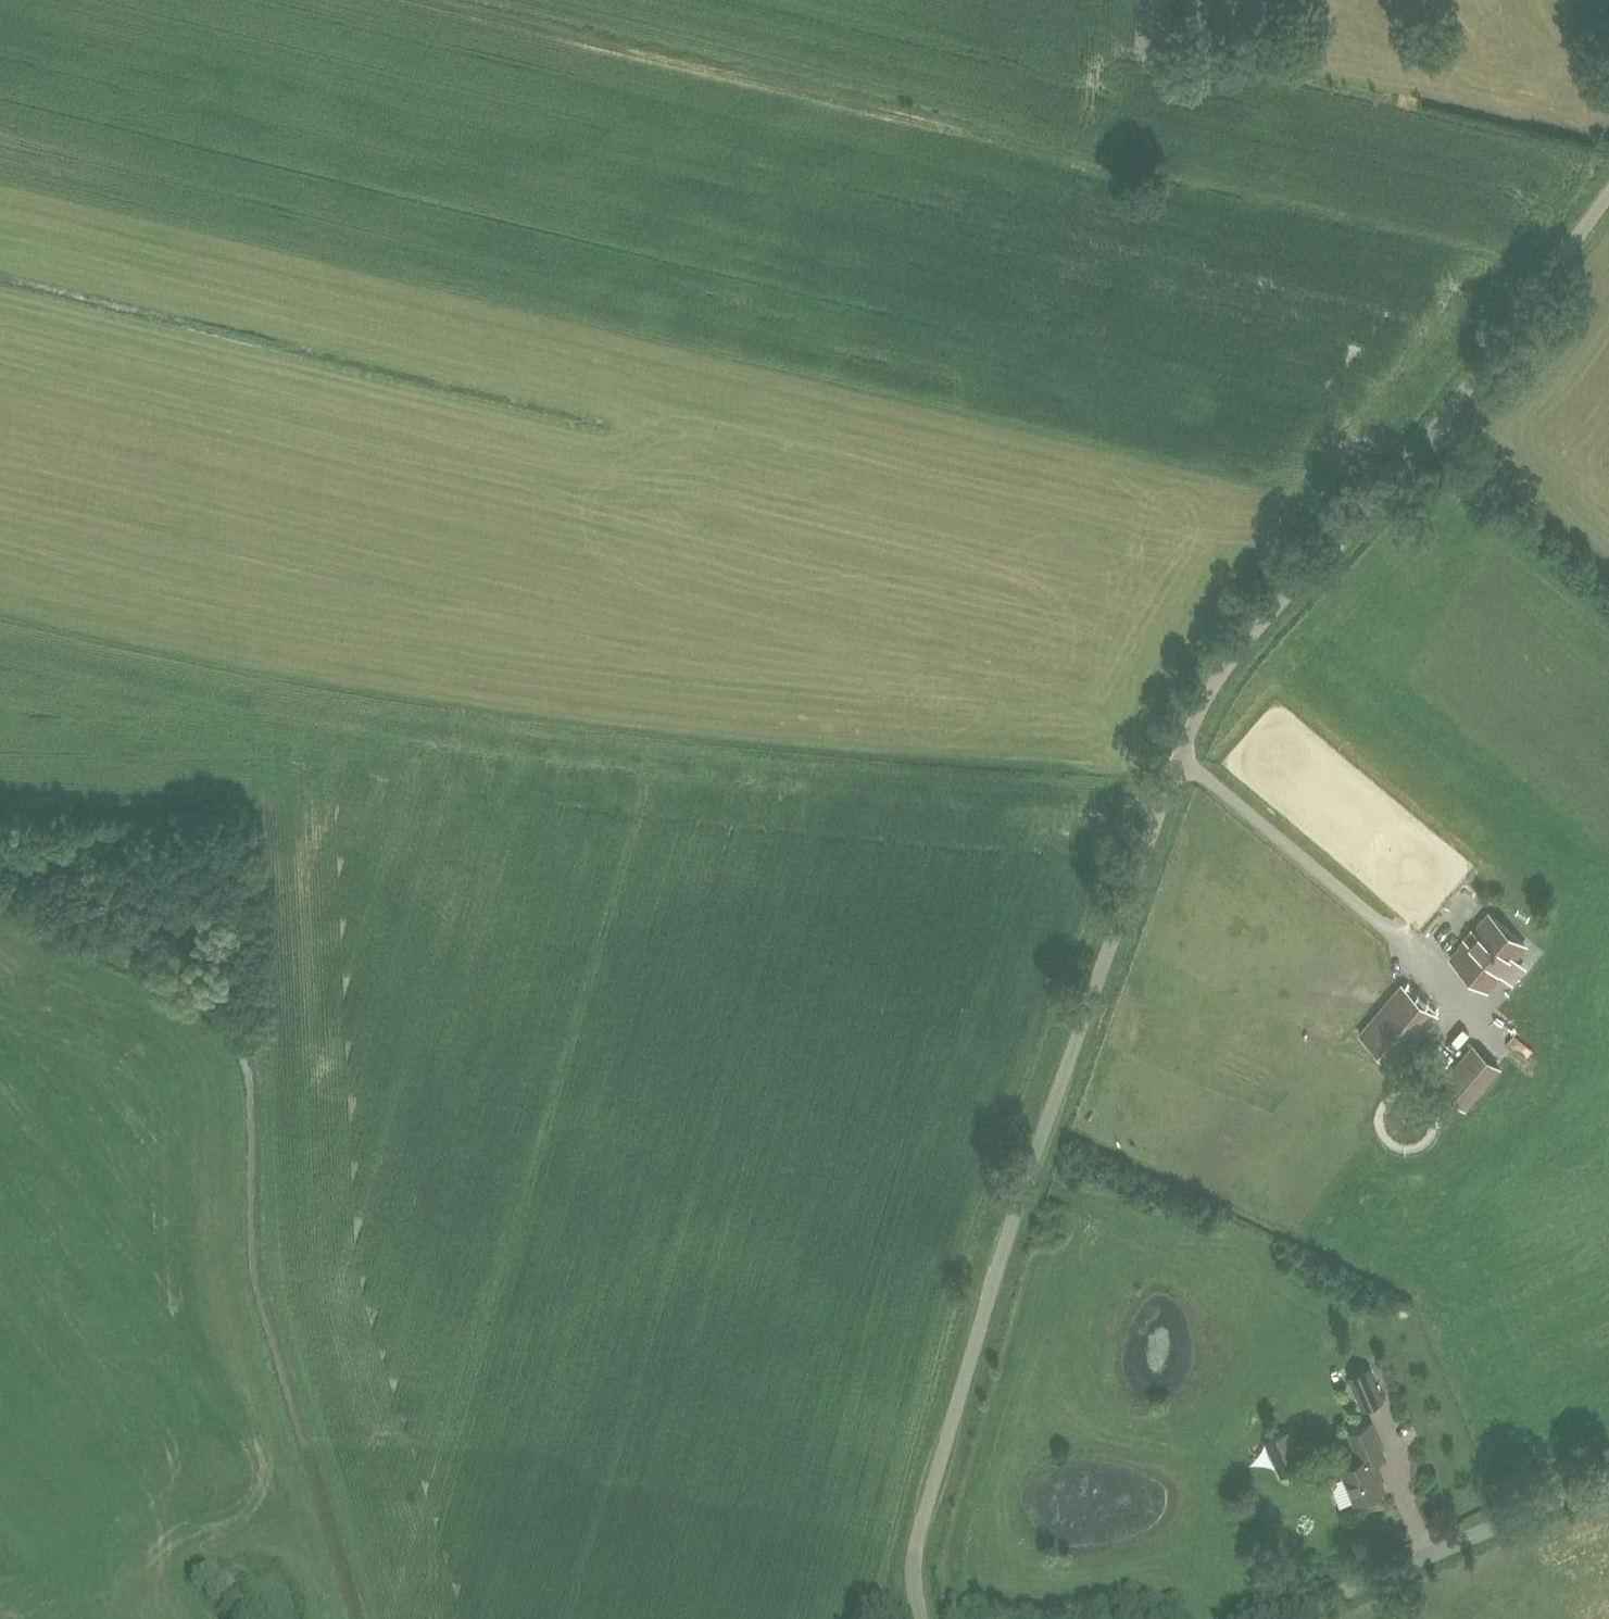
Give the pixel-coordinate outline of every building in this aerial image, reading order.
[(1489,914),(1451,958),(1487,989),(1525,945),(1489,914)] [(1360,1034),(1395,1063),(1437,1015),(1401,985),(1360,1034)] [(1473,1045),(1439,1085),(1465,1107),(1499,1067),(1473,1045)] [(1363,1408),(1382,1400),(1368,1368),(1350,1376),(1363,1408)] [(1355,1502),(1385,1489),(1373,1461),(1385,1457),(1370,1424),(1349,1433),(1360,1459),(1341,1468),(1355,1502)] [(1280,1477),(1305,1465),(1289,1429),(1264,1441),(1280,1477)]
